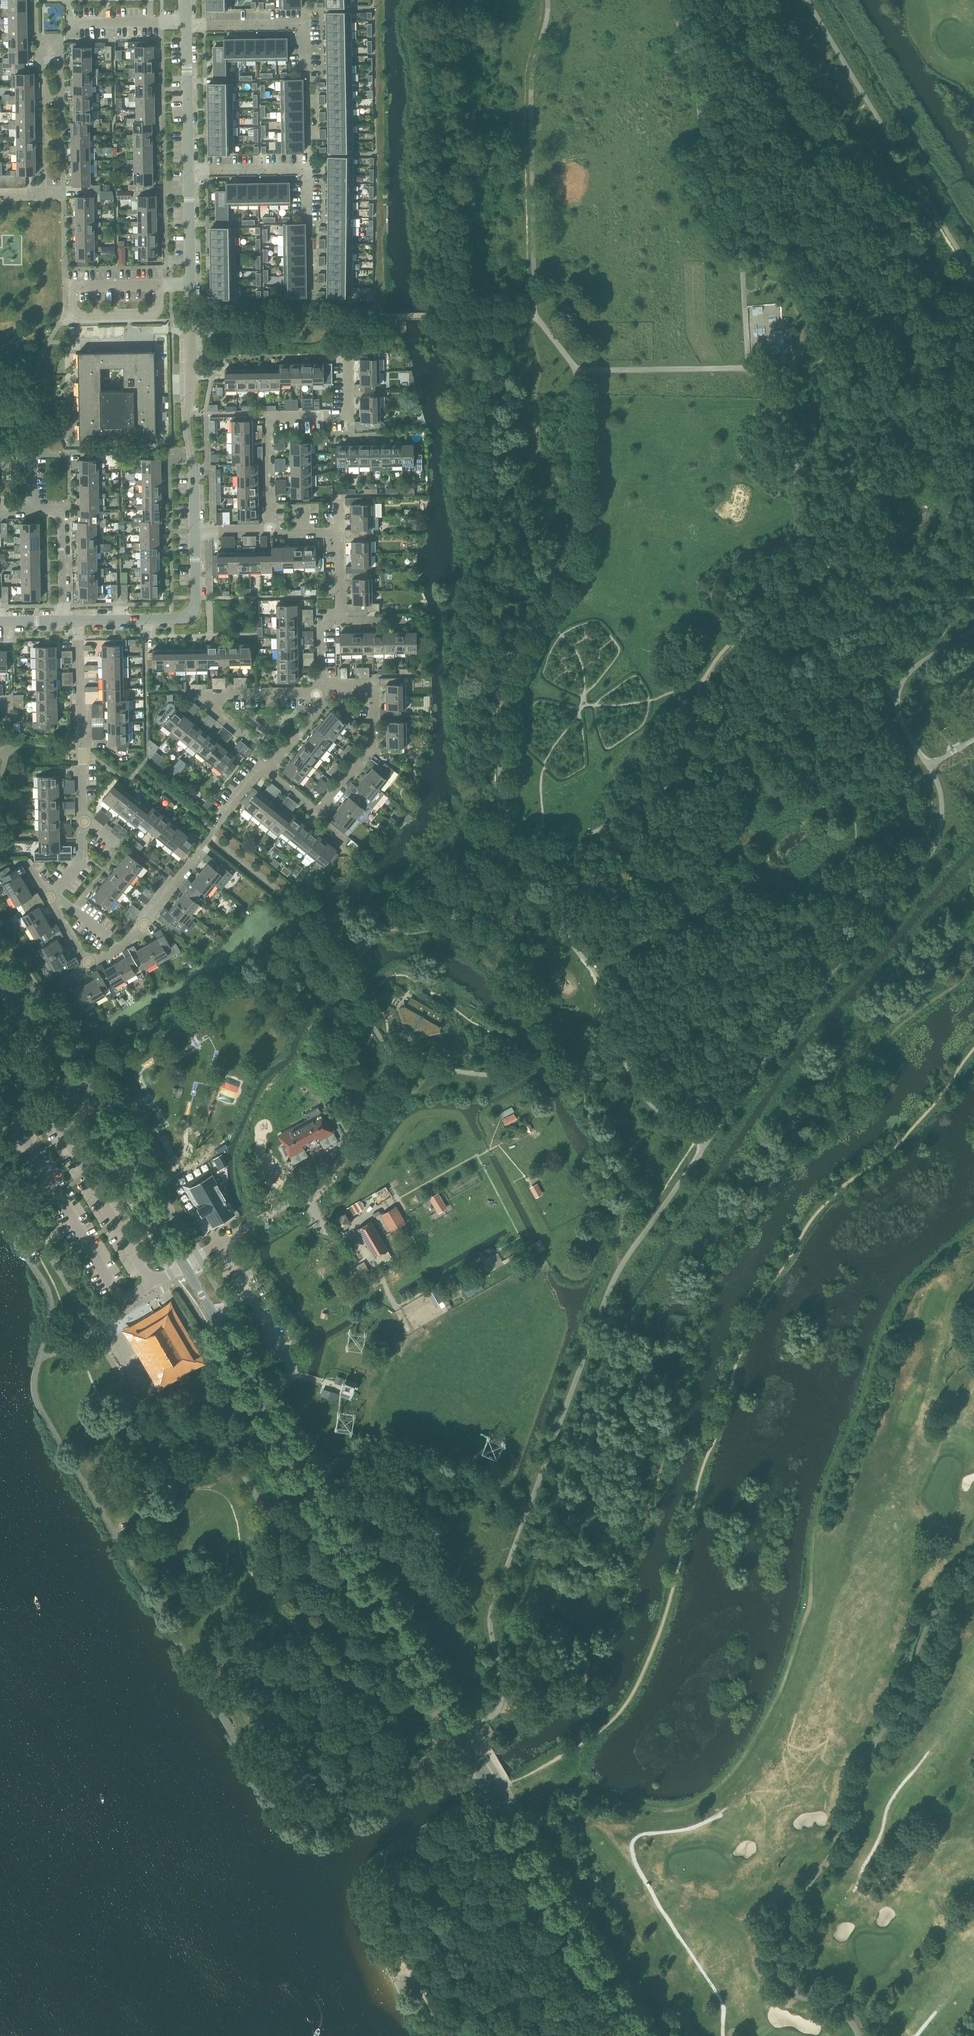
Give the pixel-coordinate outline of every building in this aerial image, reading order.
[(2,12),(27,11),(27,4),(29,4),(29,0),(9,0),(9,8),(2,8),(2,12)] [(207,0),(207,9),(232,9),(232,0),(217,0),(207,0)] [(9,16),(9,24),(30,24),(30,19),(27,19),(27,11),(2,12),(2,16),(9,16)] [(351,12),(327,13),(327,22),(352,21),(351,12)] [(352,21),(327,22),(327,30),(352,30),(352,21)] [(2,33),(2,37),(28,36),(27,29),(30,29),(30,24),(9,24),(9,32),(2,33)] [(352,30),(327,30),(327,39),(352,38),(352,30)] [(9,41),(10,49),(30,49),(30,44),(28,44),(28,36),(2,37),(2,41),(9,41)] [(352,38),(327,39),(328,47),(352,47),(352,38)] [(235,39),(224,40),(225,47),(225,60),(226,60),(235,60),(235,39)] [(245,39),(235,39),(235,60),(246,60),(245,39)] [(256,39),(245,39),(246,60),(256,60),(256,39)] [(266,39),(256,39),(256,60),(266,60),(266,39)] [(276,39),(266,39),(266,60),(277,60),(276,39)] [(287,39),(276,39),(277,60),(287,60),(287,39)] [(129,59),(136,59),(157,59),(157,54),(154,54),(154,46),(147,46),(147,41),(129,42),(129,59)] [(71,56),(71,60),(92,60),(92,52),(99,52),(99,47),(73,47),(73,56),(71,56)] [(225,47),(214,47),(215,83),(226,83),(226,80),(226,60),(225,60),(225,47)] [(352,47),(328,47),(328,56),(352,56),(352,47)] [(3,57),(3,68),(16,68),(16,62),(28,62),(28,53),(30,53),(30,49),(10,49),(10,57),(3,57)] [(352,56),(328,56),(328,65),(352,64),(352,56)] [(129,68),(129,72),(154,71),(154,64),(157,64),(157,59),(136,59),(136,67),(129,68)] [(74,65),(74,73),(99,72),(99,68),(92,68),(92,60),(71,60),(71,65),(74,65)] [(352,64),(328,65),(328,73),(352,73),(352,64)] [(16,68),(3,68),(3,74),(9,74),(9,78),(12,78),(12,87),(16,87),(37,86),(37,82),(34,82),(34,74),(16,74),(16,68)] [(136,76),(136,84),(157,84),(157,79),(154,79),(154,71),(129,72),(129,76),(136,76)] [(71,80),(72,85),(92,85),(92,76),(99,76),(99,72),(74,73),(74,80),(71,80)] [(352,73),(328,73),(328,82),(353,82),(352,73)] [(288,80),(281,80),(282,90),(302,90),(302,79),(288,80)] [(353,82),(328,82),(328,91),(353,90),(353,82)] [(214,83),(208,83),(209,92),(233,92),(233,83),(226,83),(215,83),(214,83)] [(129,92),(129,97),(155,96),(155,88),(157,88),(157,84),(136,84),(136,92),(129,92)] [(74,90),(74,97),(99,97),(99,93),(92,93),(92,85),(72,85),(72,90),(74,90)] [(10,94),(3,94),(3,99),(10,99),(35,99),(35,91),(37,91),(37,86),(16,87),(16,95),(10,95),(10,94)] [(302,90),(282,90),(282,101),(303,100),(302,90)] [(353,90),(328,91),(328,94),(328,99),(353,99),(353,90)] [(233,92),(209,92),(209,101),(233,101),(233,92)] [(136,101),(137,109),(158,109),(157,104),(155,104),(155,96),(129,97),(129,101),(136,101)] [(72,105),(72,110),(93,110),(92,101),(99,101),(99,97),(74,97),(74,105),(72,105)] [(17,103),(17,112),(37,111),(37,106),(35,106),(35,99),(10,99),(10,103),(17,103)] [(353,99),(328,99),(329,108),(353,108),(353,99)] [(303,100),(282,101),(282,111),(303,110),(303,100)] [(233,101),(209,101),(209,110),(233,109),(233,101)] [(353,108),(329,108),(329,117),(353,116),(353,108)] [(127,118),(127,122),(152,122),(155,122),(155,114),(158,114),(158,109),(137,109),(137,117),(127,118)] [(233,109),(209,110),(209,119),(233,118),(233,109)] [(74,115),(74,122),(74,123),(100,122),(100,118),(93,118),(93,110),(72,110),(72,115),(74,115)] [(303,110),(282,111),(282,121),(303,121),(303,110)] [(17,119),(5,120),(5,124),(35,124),(35,116),(37,116),(37,111),(17,112),(17,119)] [(353,116),(329,117),(329,125),(353,125),(353,116)] [(233,118),(209,119),(209,127),(234,127),(233,118)] [(303,121),(282,121),(282,131),(303,131),(303,121)] [(69,136),(72,136),(72,135),(90,135),(90,127),(100,126),(100,122),(74,123),(74,122),(71,122),(72,130),(69,130),(69,135),(69,136)] [(134,126),(134,134),(152,134),(155,134),(155,133),(155,129),(152,129),(152,122),(127,122),(127,126),(134,126)] [(5,124),(2,124),(2,128),(10,128),(17,128),(17,137),(38,136),(38,132),(35,132),(35,124),(5,124)] [(353,125),(329,125),(329,134),(354,133),(353,125)] [(234,127),(209,127),(209,136),(234,135),(234,127)] [(303,131),(282,131),(282,142),(303,141),(303,131)] [(354,133),(329,134),(329,143),(354,142),(354,133)] [(134,138),(134,146),(153,146),(156,146),(155,146),(155,141),(152,141),(152,134),(134,134),(127,134),(127,138),(134,138)] [(69,148),(72,148),(90,147),(90,139),(97,139),(97,135),(90,135),(72,135),(72,136),(72,143),(70,143),(70,147),(69,147),(69,148)] [(234,135),(209,136),(209,145),(234,144),(234,135)] [(10,145),(10,149),(36,149),(35,141),(38,141),(38,136),(17,137),(17,144),(10,145)] [(303,141),(282,142),(283,152),(304,152),(303,141)] [(354,142),(329,143),(329,152),(354,151),(354,142)] [(234,144),(209,145),(210,154),(234,153),(234,144)] [(134,151),(135,159),(153,159),(156,159),(156,158),(155,158),(155,154),(153,154),(153,146),(134,146),(127,146),(127,151),(134,151)] [(70,160),(69,160),(72,160),(90,160),(90,151),(97,151),(97,152),(112,152),(112,147),(111,147),(90,147),(72,148),(72,155),(70,155),(70,160)] [(17,153),(17,162),(38,161),(38,156),(36,156),(36,149),(10,149),(10,153),(17,153)] [(354,157),(329,157),(329,166),(354,166),(354,157)] [(70,173),(72,173),(72,172),(91,172),(90,164),(98,164),(98,159),(90,160),(72,160),(72,168),(70,168),(70,172),(69,172),(70,173)] [(135,163),(135,171),(153,171),(156,171),(155,171),(155,166),(153,166),(153,159),(135,159),(127,159),(127,163),(135,163)] [(11,170),(11,174),(14,174),(18,174),(18,175),(20,175),(26,174),(36,174),(36,166),(38,166),(38,161),(17,162),(18,170),(11,170)] [(354,166),(329,166),(329,174),(354,175),(354,166)] [(131,184),(131,190),(144,190),(144,184),(153,184),(153,183),(156,183),(156,179),(153,179),(153,171),(135,171),(128,171),(128,175),(135,175),(135,184),(131,184)] [(88,185),(88,191),(101,191),(101,184),(91,184),(91,176),(98,176),(98,172),(91,172),(72,172),(72,173),(72,180),(70,180),(70,184),(70,185),(73,185),(88,185)] [(354,175),(329,174),(329,183),(354,183),(354,175)] [(258,183),(248,184),(248,204),(259,204),(258,183)] [(269,183),(258,183),(259,204),(269,204),(269,183)] [(279,183),(269,183),(269,204),(279,204),(279,183)] [(289,183),(279,183),(279,204),(290,204),(289,183)] [(354,183),(329,183),(329,192),(354,192),(354,183)] [(238,184),(227,184),(227,191),(228,191),(228,205),(229,205),(238,205),(238,184)] [(248,184),(238,184),(238,205),(248,204),(248,184)] [(131,190),(118,190),(118,198),(131,197),(131,200),(132,200),(132,209),(138,208),(138,209),(157,208),(157,209),(159,209),(159,208),(159,203),(157,203),(156,195),(144,196),(144,190),(131,190)] [(73,210),(76,210),(94,209),(94,201),(101,201),(101,199),(114,199),(114,195),(112,191),(101,191),(88,191),(88,197),(76,197),(76,205),(73,205),(73,209),(73,210)] [(227,191),(216,191),(217,228),(229,227),(229,225),(229,205),(228,205),(228,191),(227,191)] [(354,192),(329,192),(329,200),(353,201),(354,192)] [(353,201),(329,200),(329,209),(353,209),(353,201)] [(132,209),(128,209),(128,213),(138,213),(138,221),(157,221),(160,221),(160,220),(159,220),(159,216),(157,216),(157,209),(157,208),(138,209),(138,208),(132,209)] [(73,222),(76,222),(94,222),(94,221),(94,214),(101,214),(101,209),(94,209),(76,210),(76,217),(73,217),(73,222)] [(329,209),(329,218),(353,218),(353,209),(329,209)] [(329,218),(329,226),(353,227),(353,218),(329,218)] [(73,235),(76,235),(76,234),(95,234),(95,226),(102,226),(102,221),(94,221),(94,222),(76,222),(76,230),(74,230),(74,234),(73,234),(73,235)] [(138,225),(139,233),(157,233),(160,233),(159,233),(159,228),(157,228),(157,221),(138,221),(131,221),(131,225),(138,225)] [(290,224),(284,224),(284,234),(305,234),(305,224),(290,224)] [(329,226),(329,235),(353,235),(353,227),(329,226)] [(216,228),(211,228),(211,237),(236,236),(235,227),(229,227),(217,228),(216,228)] [(139,238),(139,246),(157,246),(160,246),(160,245),(159,245),(159,241),(157,241),(157,233),(139,233),(132,233),(132,238),(139,238)] [(73,247),(76,247),(95,247),(95,238),(102,238),(102,234),(95,234),(76,234),(76,235),(76,242),(74,242),(74,247),(73,247)] [(305,234),(284,234),(284,245),(305,244),(305,234)] [(329,235),(329,244),(353,244),(353,235),(329,235)] [(236,236),(211,237),(211,245),(236,245),(236,236)] [(305,244),(284,245),(284,255),(305,255),(305,244)] [(329,244),(329,252),(353,253),(353,244),(329,244)] [(236,245),(211,245),(211,254),(236,254),(236,245)] [(74,259),(73,259),(73,260),(77,259),(77,260),(77,266),(87,266),(87,260),(95,259),(95,251),(102,251),(102,246),(95,247),(76,247),(77,255),(74,255),(74,259)] [(139,246),(132,246),(132,250),(139,250),(139,259),(157,258),(160,258),(160,253),(157,253),(157,246),(139,246)] [(329,252),(328,261),(353,261),(353,253),(329,252)] [(236,254),(211,254),(211,263),(236,262),(236,254)] [(305,255),(284,255),(285,265),(305,265),(305,255)] [(328,261),(328,270),(353,270),(353,261),(328,261)] [(236,262),(211,263),(212,271),(236,271),(236,262)] [(305,265),(285,265),(285,276),(306,275),(305,265)] [(328,270),(328,278),(353,278),(353,270),(328,270)] [(236,271),(212,271),(212,280),(236,280),(236,271)] [(306,275),(285,276),(285,286),(306,286),(306,275)] [(328,278),(328,287),(353,287),(353,278),(328,278)] [(236,280),(212,280),(212,289),(236,288),(236,280)] [(306,286),(285,286),(285,297),(306,296),(306,286)] [(328,287),(328,296),(352,296),(353,287),(328,287)] [(236,288),(212,289),(212,298),(237,297),(236,288)] [(78,352),(80,439),(157,438),(155,351),(78,352)] [(360,360),(360,372),(380,371),(380,358),(375,359),(375,352),(354,352),(354,360),(360,360)] [(302,363),(291,364),(291,384),(302,384),(302,363)] [(313,363),(302,363),(302,384),(313,384),(313,363)] [(332,363),(313,363),(313,384),(333,383),(332,363)] [(280,364),(280,369),(280,384),(281,384),(291,384),(291,364),(280,364)] [(237,390),(236,369),(225,369),(226,390),(237,390)] [(247,369),(236,369),(237,390),(248,390),(247,369)] [(258,369),(247,369),(248,390),(259,389),(258,369)] [(269,369),(258,369),(259,389),(269,389),(269,369)] [(280,369),(269,369),(269,389),(281,389),(281,384),(280,384),(280,369)] [(355,384),(355,390),(375,390),(375,384),(380,384),(380,371),(360,372),(361,384),(355,384)] [(361,397),(361,409),(381,408),(380,396),(375,396),(375,390),(355,390),(355,397),(361,397)] [(313,398),(302,398),(303,408),(307,408),(307,410),(313,410),(313,399),(313,398)] [(381,408),(361,409),(361,421),(355,421),(355,428),(386,428),(386,426),(385,424),(383,422),(381,421),(381,408)] [(232,416),(232,432),(253,431),(253,420),(249,420),(248,416),(232,416)] [(232,432),(232,442),(253,442),(253,438),(258,438),(263,438),(263,431),(258,431),(253,431),(232,432)] [(232,442),(233,453),(253,453),(253,442),(232,442)] [(291,442),(291,453),(311,453),(311,442),(291,442)] [(395,444),(392,444),(392,465),(403,464),(403,444),(402,444),(402,442),(395,442),(395,444)] [(381,465),(392,465),(392,444),(381,445),(381,465)] [(414,444),(403,444),(403,464),(407,464),(407,469),(414,469),(414,464),(421,464),(421,453),(414,454),(414,444)] [(332,466),(349,465),(348,445),(337,445),(337,447),(332,447),(332,466)] [(349,465),(359,465),(359,445),(348,445),(349,465)] [(359,465),(370,465),(370,445),(359,445),(359,465)] [(381,465),(381,445),(370,445),(370,465),(370,470),(381,470),(381,465)] [(233,464),(238,464),(253,464),(253,453),(233,453),(233,464)] [(291,453),(291,464),(311,464),(311,453),(291,453)] [(136,472),(143,472),(143,471),(161,471),(161,464),(163,464),(163,459),(164,459),(161,459),(161,458),(143,459),(143,467),(136,467),(136,472)] [(80,465),(80,472),(80,473),(99,472),(106,472),(106,468),(99,468),(98,460),(80,460),(77,460),(77,461),(78,461),(78,465),(80,465)] [(238,464),(238,475),(258,475),(258,464),(253,464),(238,464)] [(291,464),(291,475),(312,475),(311,464),(291,464)] [(136,484),(143,484),(161,483),(161,476),(164,476),(163,471),(164,471),(161,471),(143,471),(143,472),(143,480),(136,480),(136,484)] [(81,477),(81,485),(99,485),(106,485),(106,480),(99,480),(99,472),(80,473),(80,472),(77,472),(77,473),(78,473),(78,477),(81,477)] [(238,475),(238,486),(258,486),(258,475),(238,475)] [(291,475),(291,486),(312,486),(316,486),(316,475),(312,475),(291,475)] [(136,497),(143,497),(143,496),(162,496),(161,496),(161,488),(164,488),(164,484),(164,483),(161,483),(143,484),(143,492),(136,492),(136,497)] [(81,490),(81,497),(81,498),(99,497),(106,497),(106,493),(99,493),(99,485),(81,485),(78,485),(78,490),(81,490)] [(238,486),(238,497),(259,497),(258,486),(238,486)] [(312,486),(291,486),(292,497),(312,497),(312,486)] [(137,509),(143,509),(162,508),(162,501),(164,501),(164,496),(161,496),(162,496),(143,496),(143,497),(143,505),(137,505),(137,509)] [(81,502),(81,510),(99,510),(106,510),(106,505),(99,505),(99,497),(81,498),(81,497),(78,497),(78,498),(78,502),(81,502)] [(238,497),(238,508),(259,507),(259,497),(238,497)] [(345,497),(345,505),(351,505),(352,516),(371,516),(376,516),(376,503),(366,503),(366,497),(345,497)] [(259,507),(238,508),(239,519),(259,519),(259,507)] [(134,517),(134,522),(159,521),(162,521),(162,513),(164,513),(164,509),(165,509),(165,508),(162,508),(143,509),(144,517),(134,517)] [(81,515),(81,522),(107,522),(107,518),(99,518),(99,510),(81,510),(78,510),(79,510),(79,515),(81,515)] [(346,529),(346,535),(366,535),(366,529),(371,529),(371,516),(352,516),(352,528),(346,529)] [(141,526),(141,534),(162,534),(162,529),(159,529),(159,521),(134,522),(134,526),(141,526)] [(76,530),(76,535),(97,535),(97,526),(107,526),(107,522),(81,522),(78,522),(78,530),(76,530)] [(21,528),(21,536),(42,536),(42,531),(40,531),(40,523),(14,523),(14,528),(21,528)] [(134,543),(134,547),(159,546),(159,538),(162,538),(162,534),(141,534),(141,542),(134,543)] [(79,540),(79,548),(104,547),(104,543),(97,543),(97,535),(76,535),(76,540),(79,540)] [(352,542),(352,554),(372,553),(371,540),(366,540),(366,535),(346,535),(346,542),(352,542)] [(15,545),(15,549),(40,548),(40,541),(42,541),(42,536),(21,536),(21,544),(15,545)] [(141,551),(141,559),(162,558),(162,554),(160,554),(159,546),(134,547),(134,551),(141,551)] [(244,552),(239,552),(240,572),(251,572),(250,546),(244,547),(244,552)] [(255,546),(250,546),(251,572),(261,572),(261,552),(255,552),(255,546)] [(272,547),(272,551),(272,567),(273,567),(283,567),(283,546),(272,547)] [(294,546),(283,546),(283,567),(294,567),(294,546)] [(305,546),(294,546),(294,567),(305,566),(305,546)] [(316,546),(305,546),(305,566),(316,566),(316,571),(325,570),(325,557),(321,557),(321,550),(316,550),(316,546)] [(76,556),(76,561),(97,560),(97,552),(104,551),(104,547),(79,548),(79,556),(76,556)] [(22,553),(22,561),(43,561),(42,556),(40,556),(40,548),(15,549),(15,553),(22,553)] [(272,551),(261,552),(261,572),(273,572),(273,567),(272,567),(272,551)] [(229,573),(229,552),(218,552),(218,557),(213,557),(213,575),(219,575),(219,573),(229,573)] [(239,552),(229,552),(229,573),(240,572),(239,552)] [(346,566),(346,573),(367,572),(367,566),(372,566),(372,553),(352,554),(352,566),(346,566)] [(134,567),(134,571),(160,571),(160,563),(162,563),(162,558),(141,559),(141,567),(134,567)] [(79,565),(79,573),(104,572),(104,568),(97,568),(97,560),(76,561),(76,565),(79,565)] [(15,569),(15,574),(40,573),(40,565),(43,565),(43,561),(22,561),(22,569),(15,569)] [(142,575),(142,584),(163,583),(162,579),(160,579),(160,571),(134,571),(135,576),(142,575)] [(77,580),(77,585),(98,584),(97,576),(105,576),(104,572),(79,573),(79,580),(77,580)] [(353,579),(353,591),(372,591),(372,572),(367,572),(346,573),(346,579),(353,579)] [(22,578),(22,586),(43,586),(43,581),(40,581),(40,573),(15,574),(15,578),(22,578)] [(163,583),(142,584),(142,592),(135,592),(135,597),(160,596),(160,588),(163,588),(163,583)] [(98,584),(77,585),(77,590),(79,590),(80,598),(105,597),(105,593),(98,593),(98,584)] [(43,586),(22,586),(22,594),(16,594),(16,599),(41,598),(41,590),(43,590),(43,586)] [(372,591),(353,591),(353,603),(347,603),(347,610),(371,610),(380,610),(380,602),(372,603),(372,591)] [(277,605),(277,616),(298,615),(297,604),(277,605)] [(277,616),(277,627),(298,626),(298,615),(277,616)] [(277,627),(278,638),(298,637),(298,626),(277,627)] [(417,631),(406,632),(406,652),(417,652),(417,631)] [(362,632),(351,633),(352,653),(363,653),(362,632)] [(373,632),(362,632),(363,653),(373,653),(373,632)] [(384,632),(373,632),(373,653),(384,652),(384,632)] [(395,632),(384,632),(384,652),(395,652),(395,632)] [(406,632),(395,632),(395,652),(406,652),(406,632)] [(352,653),(351,633),(340,633),(340,637),(336,637),(336,663),(341,663),(341,653),(352,653)] [(278,638),(278,648),(298,648),(298,637),(278,638)] [(103,645),(103,656),(123,656),(123,645),(127,645),(127,639),(106,640),(107,645),(103,645)] [(240,643),(229,644),(230,664),(241,664),(240,643)] [(252,643),(240,643),(241,664),(252,664),(252,643)] [(207,644),(207,649),(208,649),(208,664),(219,664),(219,644),(207,644)] [(229,644),(219,644),(219,664),(230,664),(229,644)] [(36,646),(37,657),(57,657),(57,646),(36,646)] [(278,648),(278,659),(298,659),(298,648),(278,648)] [(165,670),(164,649),(153,650),(153,670),(165,670)] [(175,649),(164,649),(165,670),(175,670),(175,649)] [(186,649),(175,649),(175,670),(186,669),(186,649)] [(197,649),(186,649),(186,669),(197,669),(197,649)] [(207,649),(197,649),(197,669),(208,669),(208,664),(208,649),(207,649)] [(103,656),(103,667),(123,667),(123,656),(103,656)] [(37,657),(37,668),(57,668),(57,657),(37,657)] [(278,659),(278,670),(298,670),(298,659),(278,659)] [(103,667),(103,678),(124,678),(123,667),(103,667)] [(57,668),(37,668),(37,679),(63,678),(62,672),(57,672),(57,668)] [(298,670),(278,670),(278,681),(299,681),(298,670)] [(386,685),(386,697),(406,696),(406,683),(401,683),(401,677),(380,677),(380,685),(386,685)] [(63,678),(37,679),(37,690),(58,689),(57,683),(63,683),(63,678)] [(103,678),(103,689),(124,689),(124,678),(103,678)] [(37,690),(37,701),(58,700),(58,689),(37,690)] [(104,700),(108,700),(124,699),(124,689),(103,689),(104,700)] [(381,709),(381,715),(402,715),(401,709),(406,709),(406,696),(386,697),(387,709),(381,709)] [(108,700),(109,711),(129,710),(129,699),(124,699),(108,700)] [(183,707),(188,711),(195,703),(190,699),(183,707)] [(37,701),(38,711),(58,711),(58,700),(37,701)] [(163,724),(172,731),(185,715),(176,708),(175,705),(172,702),(168,703),(166,706),(166,710),(162,714),(158,715),(156,718),(156,722),(159,724),(163,724)] [(195,703),(188,711),(193,715),(200,707),(195,703)] [(109,711),(109,722),(129,721),(129,710),(109,711)] [(332,710),(325,719),(340,732),(344,727),(350,726),(349,716),(340,717),(332,710)] [(58,711),(38,711),(38,722),(34,722),(34,728),(54,727),(54,722),(58,722),(58,711)] [(200,721),(205,725),(212,716),(207,712),(200,721)] [(172,731),(180,738),(193,722),(185,715),(172,731)] [(387,722),(387,734),(407,733),(406,720),(402,720),(402,715),(381,715),(381,722),(387,722)] [(24,716),(13,717),(14,728),(20,731),(20,723),(24,723),(24,716)] [(212,716),(205,725),(210,729),(217,721),(212,716)] [(325,719),(318,728),(334,740),(340,732),(325,719)] [(109,722),(109,732),(129,732),(134,732),(134,721),(129,721),(109,722)] [(180,738),(189,745),(202,729),(193,722),(180,738)] [(217,734),(222,739),(229,730),(224,726),(217,734)] [(318,728),(311,736),(327,749),(334,740),(318,728)] [(189,745),(197,752),(210,736),(202,729),(189,745)] [(229,730),(222,739),(227,743),(234,734),(229,730)] [(129,732),(109,732),(109,743),(117,743),(117,750),(129,749),(129,743),(129,732)] [(367,739),(359,732),(354,737),(363,744),(367,739)] [(407,733),(387,734),(387,746),(381,746),(381,753),(402,753),(402,746),(407,746),(407,733)] [(197,752),(206,759),(219,743),(210,736),(197,752)] [(311,736),(304,745),(320,757),(323,757),(327,752),(327,749),(311,736)] [(239,752),(241,750),(246,744),(241,740),(234,748),(239,752)] [(206,759),(214,765),(227,749),(219,743),(206,759)] [(246,744),(241,750),(248,756),(253,750),(246,744)] [(349,744),(345,749),(353,756),(357,751),(349,744)] [(304,745),(297,753),(313,766),(320,757),(304,745)] [(227,749),(214,765),(223,772),(222,774),(222,776),(223,777),(224,779),(225,779),(238,763),(233,760),(236,756),(227,749)] [(353,756),(345,749),(341,755),(349,761),(353,756)] [(297,753),(291,762),(306,774),(313,766),(297,753)] [(150,759),(148,761),(156,768),(159,764),(152,757),(150,759)] [(180,758),(166,775),(173,781),(187,764),(180,758)] [(372,768),(365,777),(380,789),(395,770),(385,762),(382,766),(372,758),(368,764),(372,768)] [(335,761),(331,766),(340,773),(344,768),(335,761)] [(306,774),(291,762),(284,770),(299,783),(306,774)] [(340,773),(331,766),(327,771),(336,778),(340,773)] [(39,775),(39,787),(59,786),(65,786),(75,786),(75,780),(59,780),(59,775),(39,775)] [(353,782),(348,788),(373,807),(384,792),(380,789),(365,777),(357,786),(353,782)] [(322,778),(318,783),(326,790),(330,785),(322,778)] [(264,790),(270,795),(276,786),(271,782),(264,790)] [(103,799),(112,806),(125,790),(116,783),(103,799)] [(326,790),(318,783),(314,788),(322,795),(326,790)] [(39,787),(39,797),(59,797),(59,786),(39,787)] [(276,786),(270,795),(274,798),(281,790),(276,786)] [(373,807),(348,788),(344,793),(349,797),(341,806),(357,818),(361,822),(373,807)] [(112,806),(120,813),(133,797),(125,790),(112,806)] [(245,807),(254,815),(266,799),(258,791),(251,799),(247,795),(242,801),(246,805),(245,807)] [(270,828),(283,812),(287,808),(293,800),(288,795),(278,808),(275,805),(262,821),(270,828)] [(39,797),(39,808),(76,808),(75,801),(59,802),(59,797),(39,797)] [(120,813),(129,819),(141,804),(133,797),(120,813)] [(201,807),(206,811),(212,803),(208,799),(201,807)] [(254,815),(262,821),(275,805),(266,799),(254,815)] [(293,800),(287,808),(291,812),(298,804),(293,800)] [(137,826),(140,823),(150,810),(141,804),(129,819),(137,826)] [(357,818),(341,806),(334,815),(329,811),(325,817),(344,833),(349,828),(357,818)] [(140,823),(149,829),(161,814),(153,807),(150,810),(140,823)] [(39,808),(39,819),(60,819),(60,808),(65,808),(65,815),(76,814),(76,808),(39,808)] [(94,817),(99,821),(106,813),(101,809),(96,814),(94,817)] [(279,835),(282,831),(292,819),(291,819),(283,812),(270,828),(279,835)] [(106,813),(99,821),(104,826),(111,817),(106,813)] [(149,829),(157,836),(170,820),(161,814),(149,829)] [(282,831),(290,838),(303,822),(294,815),(291,819),(292,819),(282,831)] [(39,819),(40,830),(60,830),(60,819),(39,819)] [(157,836),(166,843),(178,827),(170,820),(157,836)] [(111,831),(116,835),(123,826),(118,822),(111,831)] [(290,838),(299,845),(312,829),(303,822),(290,838)] [(123,826),(116,835),(121,839),(122,839),(128,831),(123,826)] [(166,843),(174,850),(187,834),(178,827),(166,843)] [(299,845),(307,851),(320,836),(312,829),(299,845)] [(40,830),(40,841),(60,841),(60,830),(40,830)] [(187,834),(174,850),(183,857),(196,841),(187,834)] [(307,851),(316,858),(329,843),(320,836),(307,851)] [(351,838),(347,843),(354,849),(359,843),(352,838),(351,838)] [(40,851),(35,851),(35,860),(58,860),(58,852),(60,852),(68,852),(67,845),(60,845),(60,841),(40,841),(40,851)] [(329,843),(316,858),(325,865),(329,860),(332,863),(338,855),(335,853),(337,850),(329,843)] [(128,852),(121,861),(137,874),(147,861),(134,851),(131,854),(128,852)] [(208,863),(200,872),(215,884),(222,889),(234,874),(224,866),(208,853),(208,854),(203,859),(208,863)] [(280,863),(275,859),(272,862),(277,867),(280,863)] [(121,861),(114,870),(130,882),(137,874),(121,861)] [(0,871),(0,885),(0,886),(4,884),(10,894),(27,885),(21,874),(26,871),(22,865),(12,871),(9,866),(0,871)] [(285,866),(281,870),(288,875),(291,871),(285,866)] [(114,870),(108,878),(123,891),(130,882),(114,870)] [(188,878),(184,883),(204,899),(215,884),(200,872),(193,881),(188,878)] [(152,880),(160,887),(164,881),(156,875),(152,880)] [(108,878),(101,887),(117,899),(123,891),(108,878)] [(185,892),(177,901),(192,913),(204,899),(184,883),(180,888),(185,892)] [(21,903),(24,908),(41,898),(38,892),(33,895),(27,885),(10,894),(17,905),(21,903)] [(117,899),(101,887),(94,895),(110,908),(117,899)] [(146,887),(142,892),(151,899),(155,894),(146,887)] [(151,899),(142,892),(138,897),(147,904),(151,899)] [(22,915),(29,926),(46,917),(40,906),(45,903),(41,898),(24,908),(27,913),(22,915)] [(192,913),(177,901),(169,910),(165,907),(160,912),(170,920),(167,925),(172,929),(173,928),(180,933),(186,925),(188,926),(196,916),(192,913)] [(133,904),(128,909),(137,916),(141,910),(133,904)] [(137,916),(128,909),(125,914),(133,920),(137,916)] [(40,935),(43,940),(60,930),(57,924),(52,927),(46,917),(29,926),(35,937),(40,935)] [(161,929),(155,933),(158,938),(148,944),(158,961),(169,954),(166,950),(172,947),(161,929)] [(41,947),(48,958),(64,949),(58,938),(64,935),(60,930),(43,940),(45,945),(41,947)] [(134,945),(129,948),(139,966),(144,963),(147,967),(158,961),(148,944),(137,950),(134,945)] [(191,945),(188,949),(193,953),(197,949),(191,945)] [(126,957),(116,963),(126,979),(137,973),(134,969),(139,966),(129,948),(123,951),(126,957)] [(64,949),(48,958),(54,970),(58,967),(62,973),(80,962),(76,956),(70,959),(64,949)] [(102,963),(96,967),(98,970),(108,987),(109,989),(115,986),(126,979),(116,963),(105,969),(102,963)] [(95,978),(85,984),(95,1001),(106,994),(104,990),(108,987),(98,970),(92,973),(95,978)] [(95,1001),(85,984),(75,990),(72,985),(65,989),(76,1007),(81,1004),(84,1008),(95,1001)] [(419,990),(417,995),(425,1000),(428,995),(419,990)] [(412,1029),(415,1031),(416,1036),(433,1032),(443,1016),(411,998),(402,1013),(407,1031),(412,1029)] [(319,1106),(305,1114),(308,1120),(280,1135),(290,1155),(304,1147),(303,1144),(317,1136),(319,1139),(332,1131),(319,1106)] [(514,1113),(503,1119),(505,1125),(517,1118),(514,1113)] [(219,1156),(214,1158),(221,1169),(225,1167),(219,1156)] [(186,1184),(183,1185),(185,1188),(197,1208),(198,1207),(198,1208),(199,1208),(202,1214),(202,1215),(206,1212),(214,1226),(216,1225),(230,1216),(235,1213),(233,1210),(223,1193),(226,1192),(223,1186),(220,1188),(219,1186),(218,1183),(210,1170),(196,1178),(193,1180),(186,1184)] [(537,1185),(532,1188),(536,1195),(541,1192),(537,1185)] [(441,1200),(435,1204),(439,1212),(446,1207),(441,1200)] [(396,1206),(381,1215),(391,1231),(406,1222),(396,1206)] [(336,1219),(333,1221),(338,1230),(341,1228),(342,1228),(351,1223),(345,1213),(336,1219)] [(358,1229),(375,1257),(388,1249),(371,1221),(358,1229)] [(493,1255),(485,1259),(489,1266),(497,1261),(493,1255)] [(368,1268),(349,1280),(351,1283),(362,1277),(371,1272),(368,1268)] [(477,1276),(461,1285),(467,1296),(483,1287),(477,1276)] [(436,1290),(431,1293),(437,1303),(442,1300),(447,1308),(451,1306),(442,1290),(438,1293),(436,1290)] [(200,1360),(169,1308),(130,1331),(161,1383),(200,1360)] [(324,1389),(321,1395),(336,1400),(338,1394),(324,1389)]
